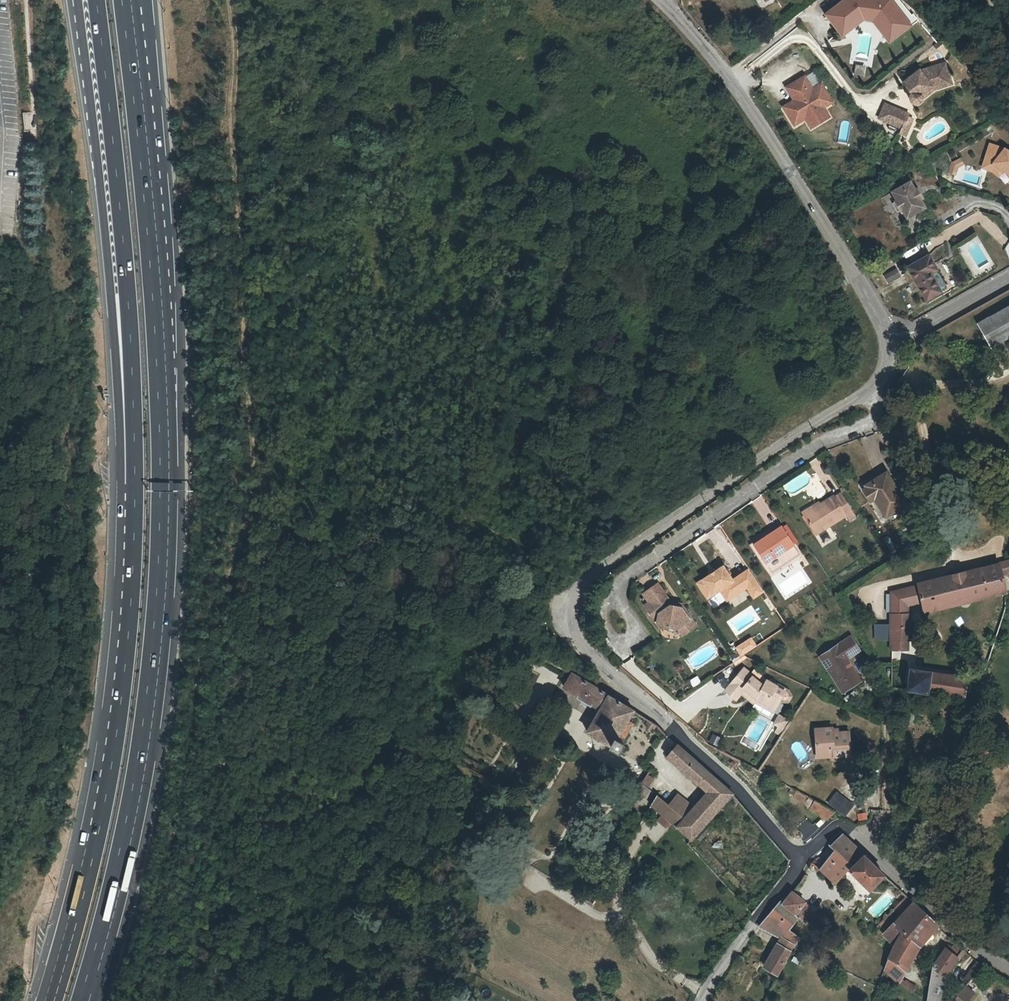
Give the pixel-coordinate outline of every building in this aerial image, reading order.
[(823,12),(838,31),(860,14),(863,18),(871,19),(888,41),(917,19),(911,13),(912,12),(902,0),(839,0),(823,12)] [(902,81),(911,93),(910,93),(910,94),(910,95),(910,96),(909,96),(909,97),(909,98),(910,98),(910,99),(910,100),(910,101),(911,101),(912,102),(912,103),(913,103),(914,103),(915,104),(916,104),(917,104),(918,103),(919,103),(920,102),(921,102),(921,101),(922,100),(922,99),(922,98),(923,98),(923,97),(923,96),(922,96),(922,95),(922,94),(922,93),(921,93),(932,85),(931,83),(957,77),(954,60),(928,65),(927,64),(902,81)] [(864,76),(865,65),(854,64),(853,75),(864,76)] [(811,88),(803,75),(792,82),(800,94),(795,98),(785,104),(796,122),(804,118),(806,117),(813,118),(820,114),(822,106),(831,101),(820,82),(811,88)] [(800,94),(792,82),(788,85),(795,98),(800,94)] [(878,117),(902,127),(902,128),(905,121),(910,123),(912,118),(907,115),(908,113),(884,102),(878,117)] [(806,117),(804,118),(810,127),(828,116),(822,106),(820,114),(813,118),(806,117)] [(905,135),(910,123),(905,121),(902,128),(902,127),(900,132),(905,135)] [(989,142),(981,169),(992,172),(999,178),(1004,173),(1008,176),(1008,150),(1005,147),(989,142)] [(955,176),(962,161),(955,158),(948,172),(955,176)] [(920,191),(918,188),(913,180),(895,190),(909,217),(928,206),(924,199),(922,196),(920,197),(917,193),(920,191)] [(920,187),(918,188),(920,191),(917,193),(920,197),(922,196),(924,199),(926,197),(920,187)] [(936,249),(939,259),(950,255),(946,245),(936,249)] [(939,270),(931,255),(910,266),(927,299),(942,292),(932,273),(939,270)] [(898,266),(886,272),(891,281),(902,275),(898,266)] [(1008,337),(1008,308),(994,317),(1007,339),(1008,337)] [(994,317),(978,326),(990,348),(1007,339),(994,317)] [(879,485),(890,479),(886,474),(876,480),(879,485)] [(879,485),(877,482),(863,491),(870,502),(875,500),(886,518),(906,505),(890,479),(879,485)] [(834,499),(833,497),(803,515),(815,535),(845,517),(848,521),(854,517),(841,495),(834,499)] [(783,525),(780,528),(784,535),(788,533),(783,525)] [(763,533),(756,537),(758,543),(752,547),(762,562),(790,545),(784,535),(780,528),(779,527),(764,535),(763,533)] [(758,543),(756,537),(745,543),(761,570),(765,567),(768,573),(797,556),(790,545),(762,562),(752,547),(758,543)] [(724,564),(697,582),(709,599),(720,591),(727,601),(747,587),(755,598),(765,592),(748,567),(733,577),(724,564)] [(973,573),(964,575),(970,599),(1005,591),(1002,575),(1000,566),(981,571),(973,573)] [(923,610),(970,599),(964,575),(954,578),(958,595),(922,603),(923,610)] [(958,595),(954,578),(891,592),(891,596),(890,648),(907,648),(907,639),(909,639),(909,615),(907,615),(907,606),(921,603),(922,603),(958,595)] [(669,605),(670,602),(657,583),(642,594),(648,602),(644,606),(655,620),(657,621),(657,623),(659,627),(667,628),(667,626),(677,628),(680,626),(686,633),(696,625),(683,606),(681,607),(669,605)] [(874,639),(888,639),(888,622),(873,623),(874,639)] [(680,626),(677,628),(683,635),(686,633),(680,626)] [(740,656),(757,646),(751,635),(734,645),(740,656)] [(857,651),(849,637),(819,657),(842,692),(859,681),(845,659),(857,651)] [(753,692),(757,696),(767,703),(769,707),(774,709),(781,697),(783,694),(775,690),(778,685),(778,684),(769,678),(766,683),(746,667),(728,688),(738,697),(743,691),(745,689),(749,692),(753,692)] [(598,710),(608,694),(572,671),(562,687),(598,710)] [(910,671),(907,690),(963,698),(966,677),(910,671)] [(789,690),(778,684),(778,685),(775,690),(783,694),(781,697),(784,698),(787,698),(790,693),(789,690)] [(754,700),(757,696),(753,692),(749,692),(745,689),(743,691),(754,700)] [(608,694),(598,710),(587,731),(610,745),(615,737),(619,739),(636,710),(608,694)] [(776,729),(780,731),(788,719),(779,713),(774,720),(779,724),(776,729)] [(815,728),(816,750),(832,749),(832,754),(849,753),(849,732),(837,733),(832,733),(832,728),(815,728)] [(716,744),(720,736),(711,732),(708,741),(716,744)] [(615,737),(610,745),(620,751),(625,743),(619,739),(615,737)] [(709,792),(722,804),(732,793),(676,744),(667,755),(709,792)] [(640,783),(647,788),(656,773),(650,769),(649,770),(640,783)] [(647,788),(640,783),(639,786),(636,790),(637,794),(641,796),(645,795),(649,789),(647,788)] [(708,821),(722,804),(709,792),(695,808),(694,810),(708,821)] [(669,805),(662,814),(692,838),(693,839),(708,821),(694,810),(695,808),(677,794),(669,805)] [(652,805),(662,814),(669,805),(657,795),(651,805),(652,805)] [(830,817),(835,812),(815,800),(809,810),(826,819),(827,820),(830,817)] [(835,851),(829,857),(820,868),(835,883),(862,854),(843,835),(830,846),(835,851)] [(850,870),(869,889),(884,875),(864,856),(850,870)] [(783,904),(799,917),(802,920),(809,911),(809,907),(804,902),(792,893),(783,904)] [(799,917),(783,904),(780,901),(759,926),(762,927),(780,937),(764,967),(770,971),(769,972),(772,974),(773,972),(778,974),(794,947),(800,938),(789,929),(799,917)] [(897,982),(912,991),(916,987),(900,978),(918,946),(937,925),(913,902),(894,923),(892,921),(882,933),(893,945),(887,956),(888,957),(883,969),(897,982)] [(926,1000),(939,1000),(944,977),(957,958),(948,951),(945,948),(938,957),(935,961),(932,966),(931,965),(926,1000)] [(967,975),(972,978),(980,967),(979,964),(976,961),(967,975)] [(965,988),(960,994),(959,993),(954,1000),(970,1000),(974,994),(965,988)]
